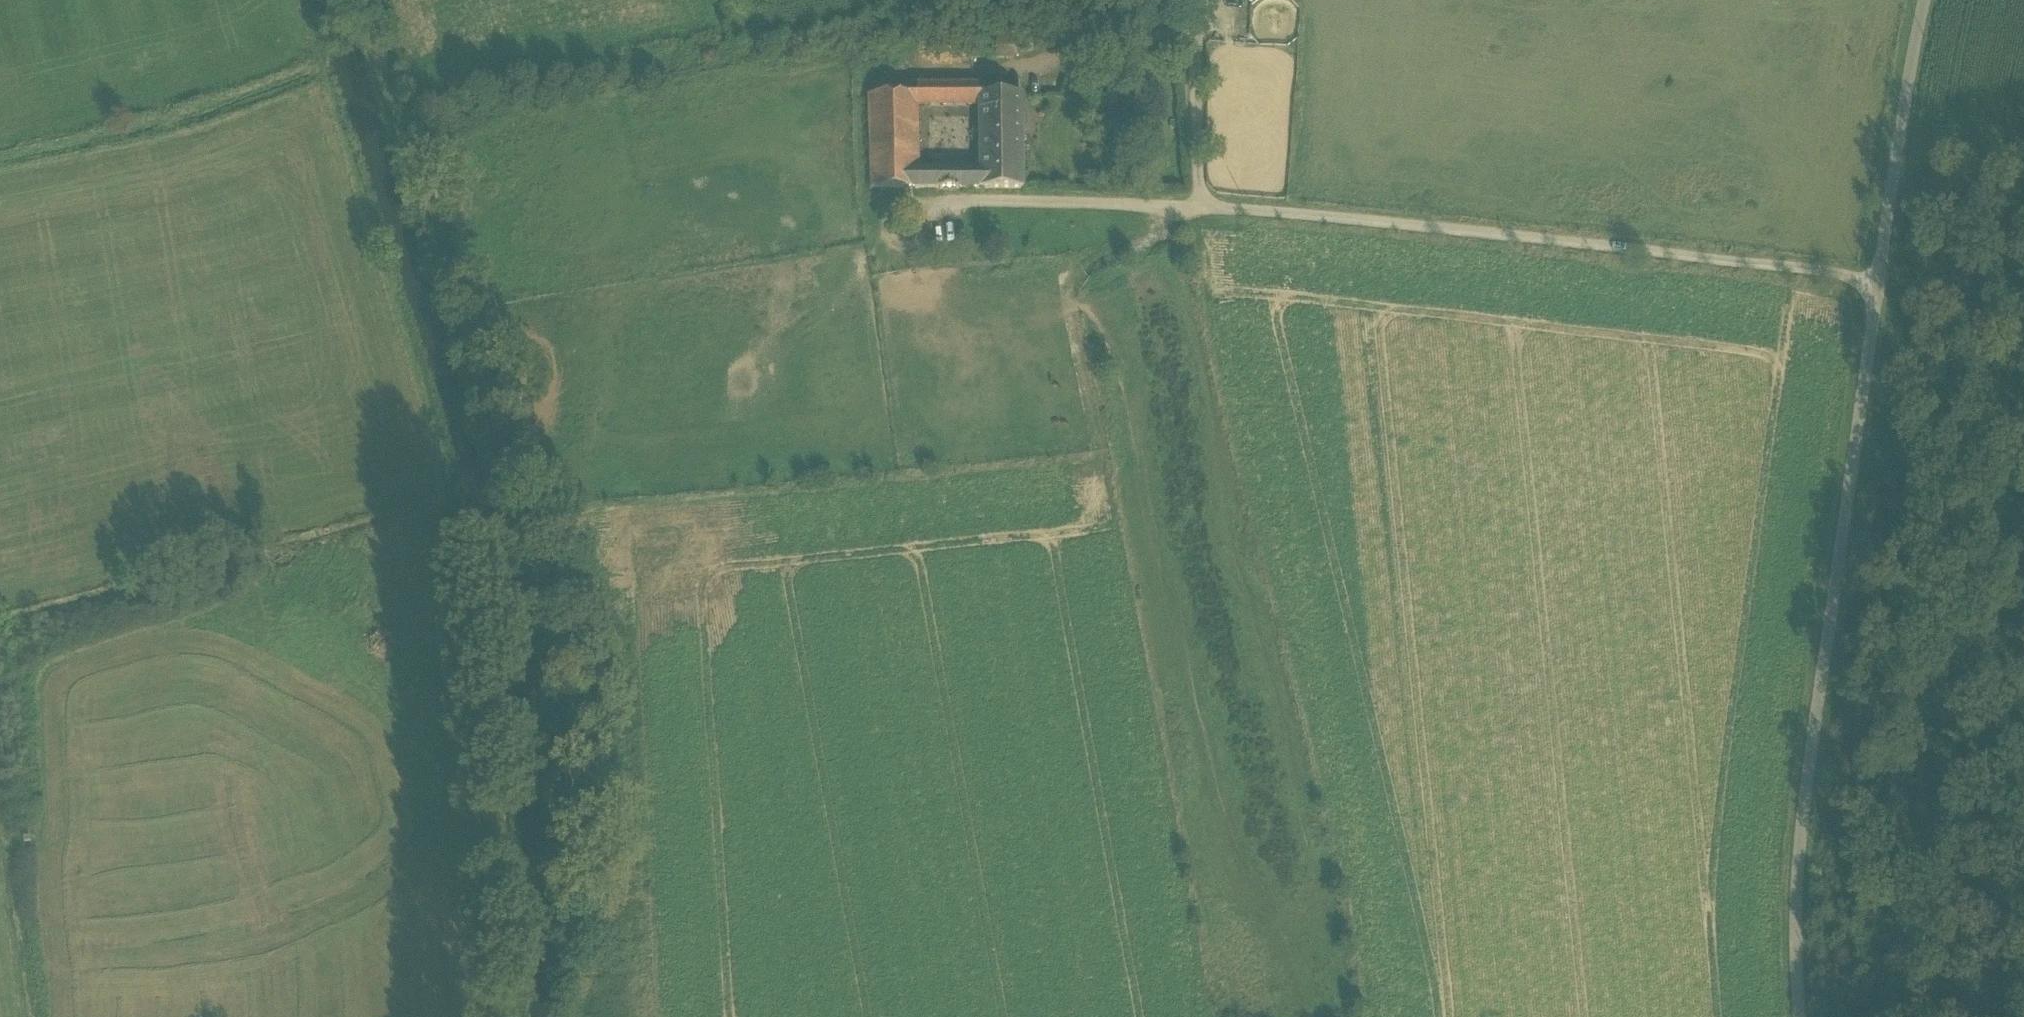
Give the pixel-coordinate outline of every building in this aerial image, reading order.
[(996,26),(996,59),(1016,59),(1016,26),(996,26)] [(979,107),(979,96),(979,84),(917,84),(918,96),(918,107),(979,107)] [(869,190),(918,190),(918,171),(918,107),(918,96),(869,96),(869,190)] [(979,170),(979,190),(1023,190),(1023,96),(979,96),(979,107),(979,170)] [(979,190),(979,170),(918,171),(918,190),(979,190)]
